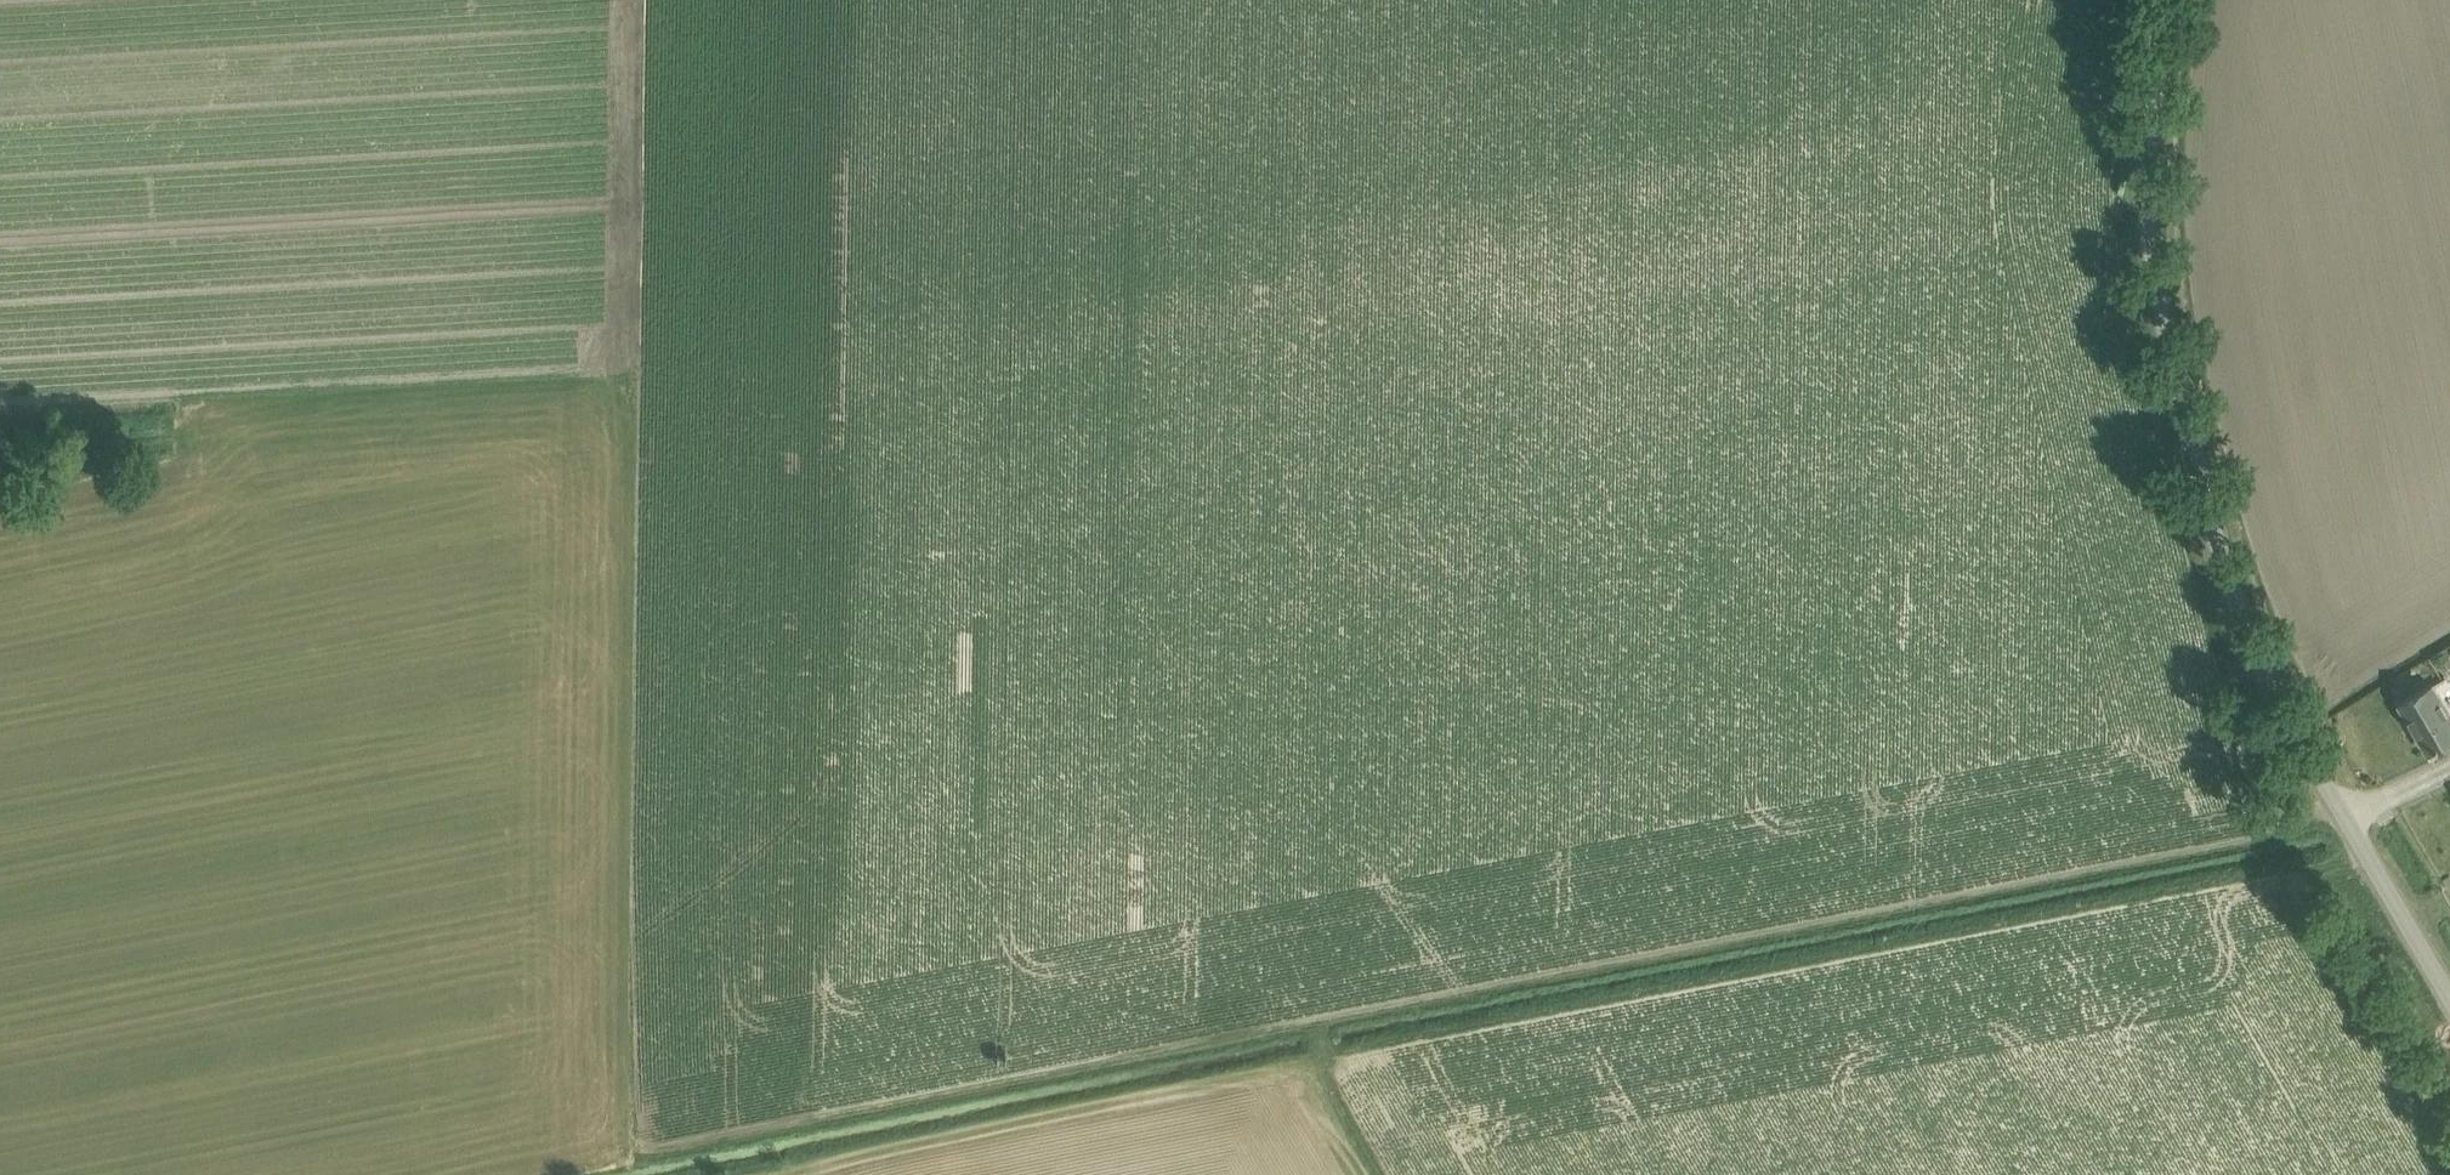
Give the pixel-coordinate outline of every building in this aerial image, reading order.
[(2429,750),(2449,737),(2449,712),(2433,683),(2400,702),(2429,750)]
